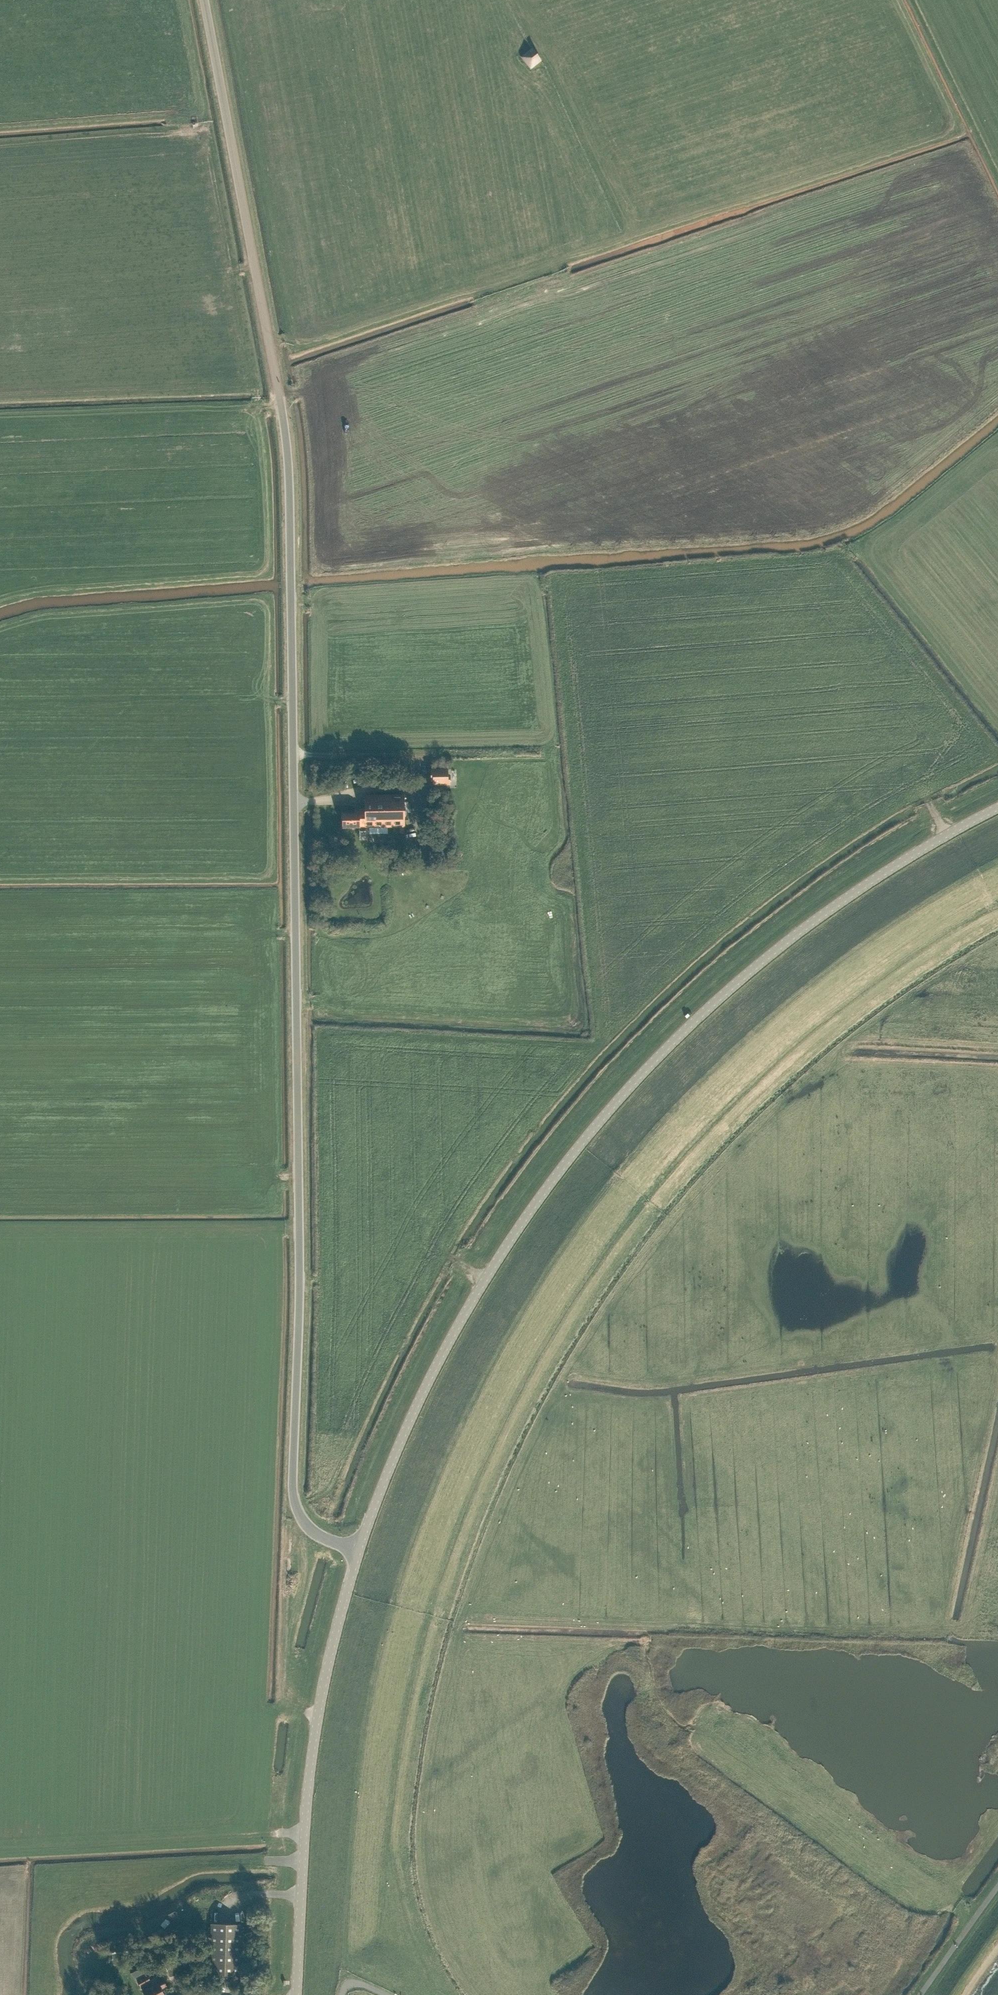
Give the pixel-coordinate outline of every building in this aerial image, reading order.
[(532,48),(521,57),(531,70),(542,61),(532,48)] [(433,785),(451,785),(451,774),(448,774),(448,768),(431,768),(432,782),(433,781),(433,785)] [(404,794),(365,795),(365,810),(359,810),(359,813),(342,814),(343,828),(359,827),(359,830),(366,830),(366,827),(405,827),(404,794)] [(446,851),(430,851),(430,864),(446,864),(446,851)] [(212,1923),(210,1973),(240,1974),(242,1924),(212,1923)] [(138,1980),(141,1987),(142,1986),(144,1990),(143,1990),(146,1994),(165,1994),(162,1988),(167,1985),(163,1979),(153,1985),(151,1981),(148,1975),(138,1980)]
